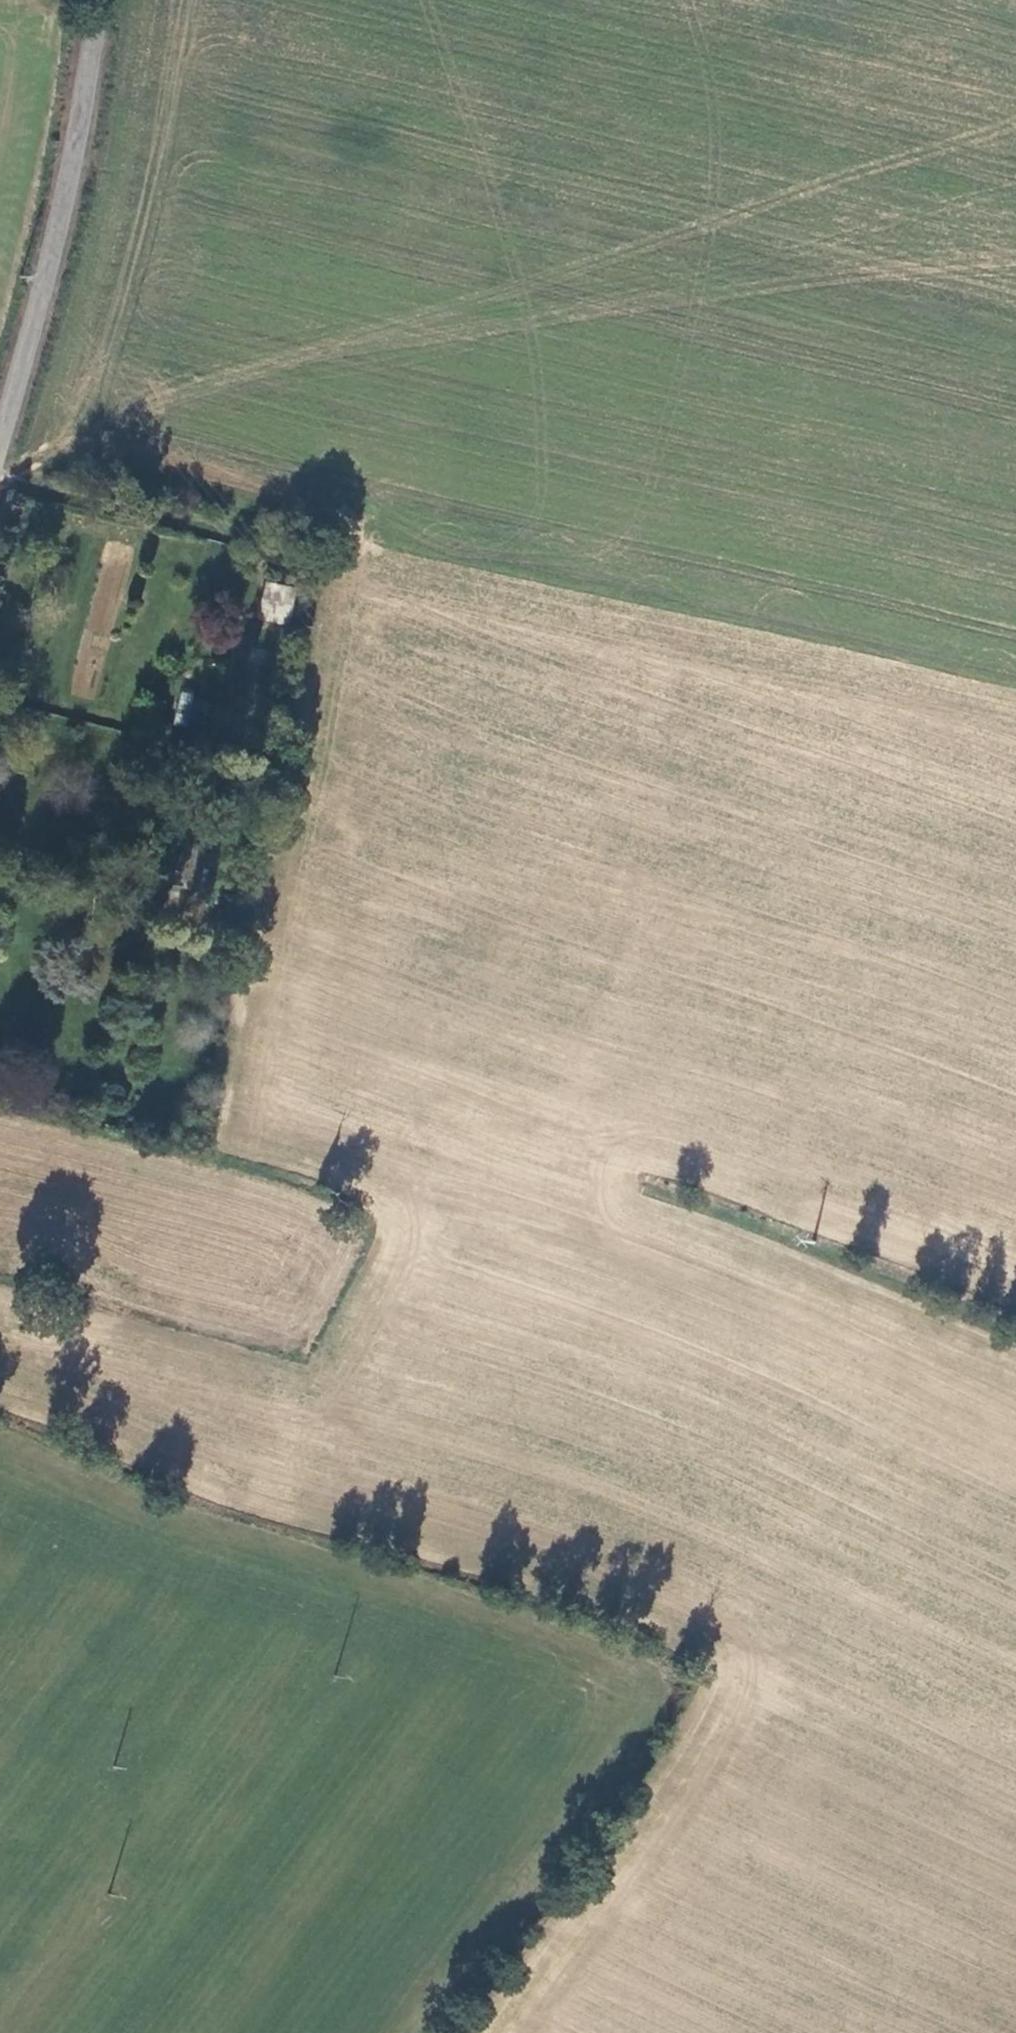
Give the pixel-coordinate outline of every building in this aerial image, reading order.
[(104,568),(121,572),(128,546),(110,542),(104,568)] [(288,625),(296,588),(267,581),(259,619),(288,625)] [(179,691),(174,721),(188,723),(193,693),(179,691)]
